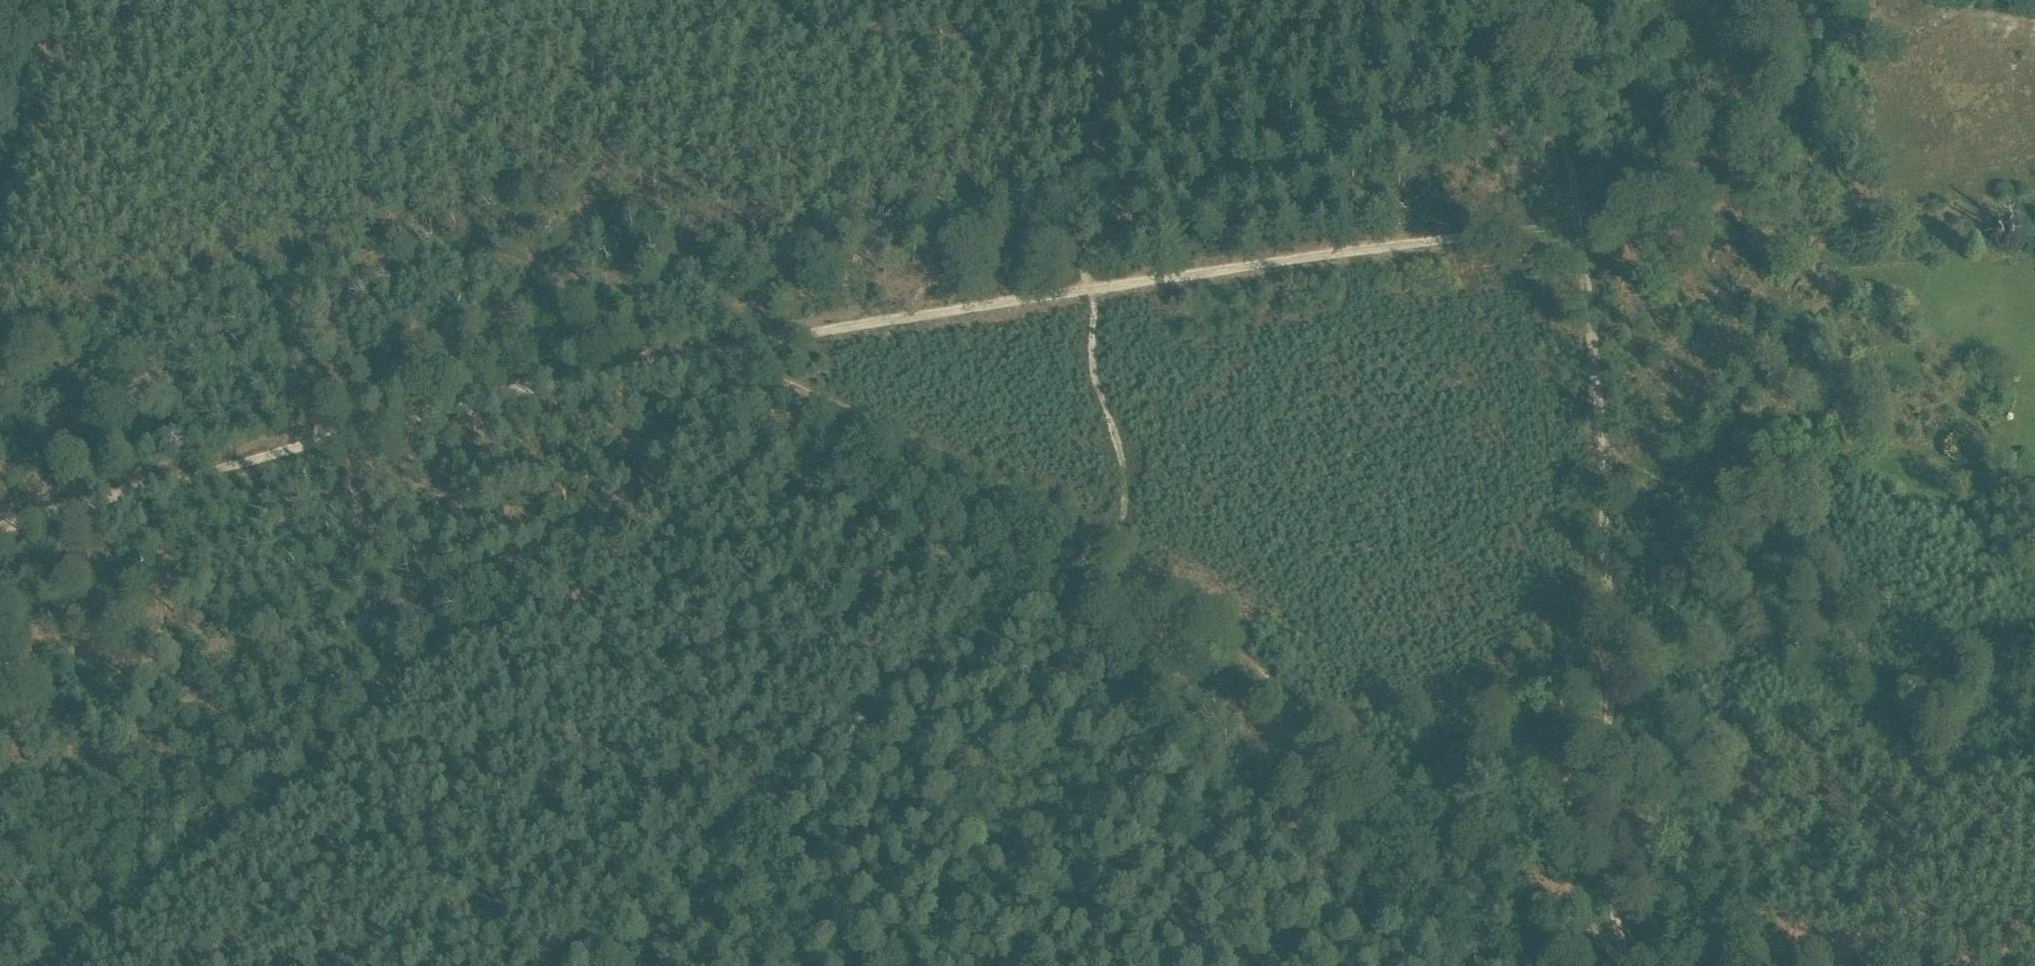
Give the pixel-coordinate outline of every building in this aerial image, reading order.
[(2002,475),(2011,477),(2014,463),(2005,461),(2002,475)]
